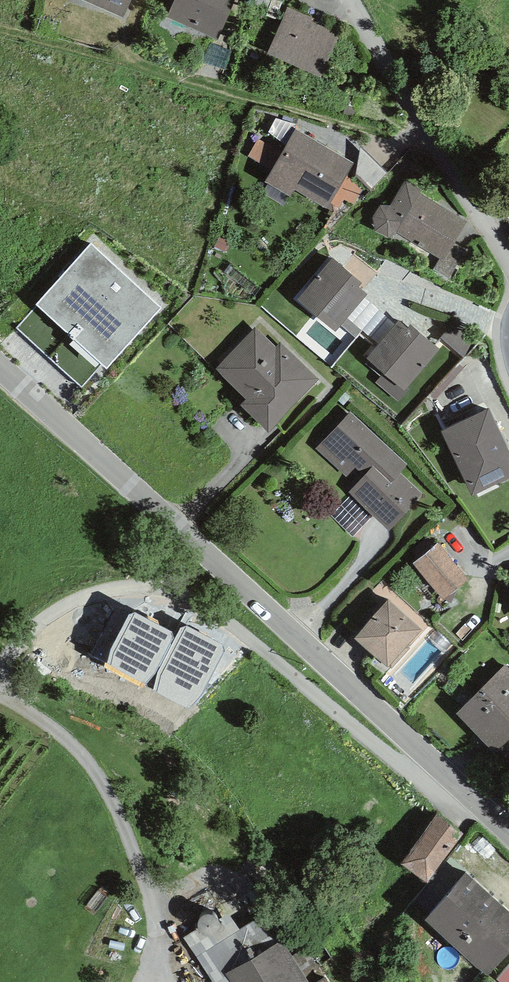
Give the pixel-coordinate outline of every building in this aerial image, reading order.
[(124,18),(132,0),(82,0),(124,18)] [(165,18),(217,41),(236,0),(173,0),(165,18)] [(314,18),(288,7),(267,54),(321,78),(340,35),(312,23),(314,18)] [(327,210),(354,164),(294,130),(264,182),(289,197),(294,190),(327,210)] [(387,172),(361,148),(355,176),(373,190),(387,172)] [(422,191),(405,181),(390,206),(380,206),(372,219),(375,232),(391,238),(396,233),(443,262),(467,222),(420,193),(422,191)] [(107,368),(162,309),(91,245),(36,304),(107,368)] [(365,297),(367,294),(358,286),(362,282),(333,258),(298,300),(335,332),(341,325),(365,297)] [(396,324),(365,297),(341,325),(356,339),(360,334),(377,347),(396,324)] [(383,373),(375,382),(398,401),(408,389),(407,388),(440,349),(410,325),(408,328),(399,320),(396,324),(377,347),(367,359),(383,373)] [(455,320),(440,338),(463,357),(478,339),(455,320)] [(268,433),(319,379),(280,343),(277,347),(256,327),(215,370),(246,399),(239,406),(268,433)] [(472,495),(508,478),(508,451),(489,409),(442,431),(472,495)] [(374,515),(390,530),(423,494),(401,474),(408,466),(350,411),(315,448),(355,485),(349,492),(352,494),(374,515)] [(353,536),(374,515),(352,494),(331,514),(353,536)] [(469,581),(439,543),(413,563),(443,601),(469,581)] [(389,669),(423,631),(388,600),(354,638),(389,669)] [(173,637),(172,632),(135,611),(130,613),(109,649),(105,667),(144,686),(157,671),(173,637)] [(186,626),(182,628),(155,678),(155,691),(189,709),(205,690),(225,652),(225,646),(186,626)] [(504,665),(455,715),(508,767),(508,766),(508,670),(504,665)] [(400,863),(427,883),(464,834),(438,814),(400,863)] [(508,952),(508,913),(465,873),(424,919),(487,976),(508,952)] [(229,914),(218,919),(216,917),(212,915),(208,915),(204,916),(200,918),(198,922),(197,925),(198,929),(184,936),(211,981),(230,981),(225,973),(277,944),(254,921),(239,930),(229,914)] [(308,947),(291,956),(282,941),(277,944),(225,973),(230,981),(330,981),(308,947)] [(496,979),(500,981),(508,981),(508,965),(496,979)]
